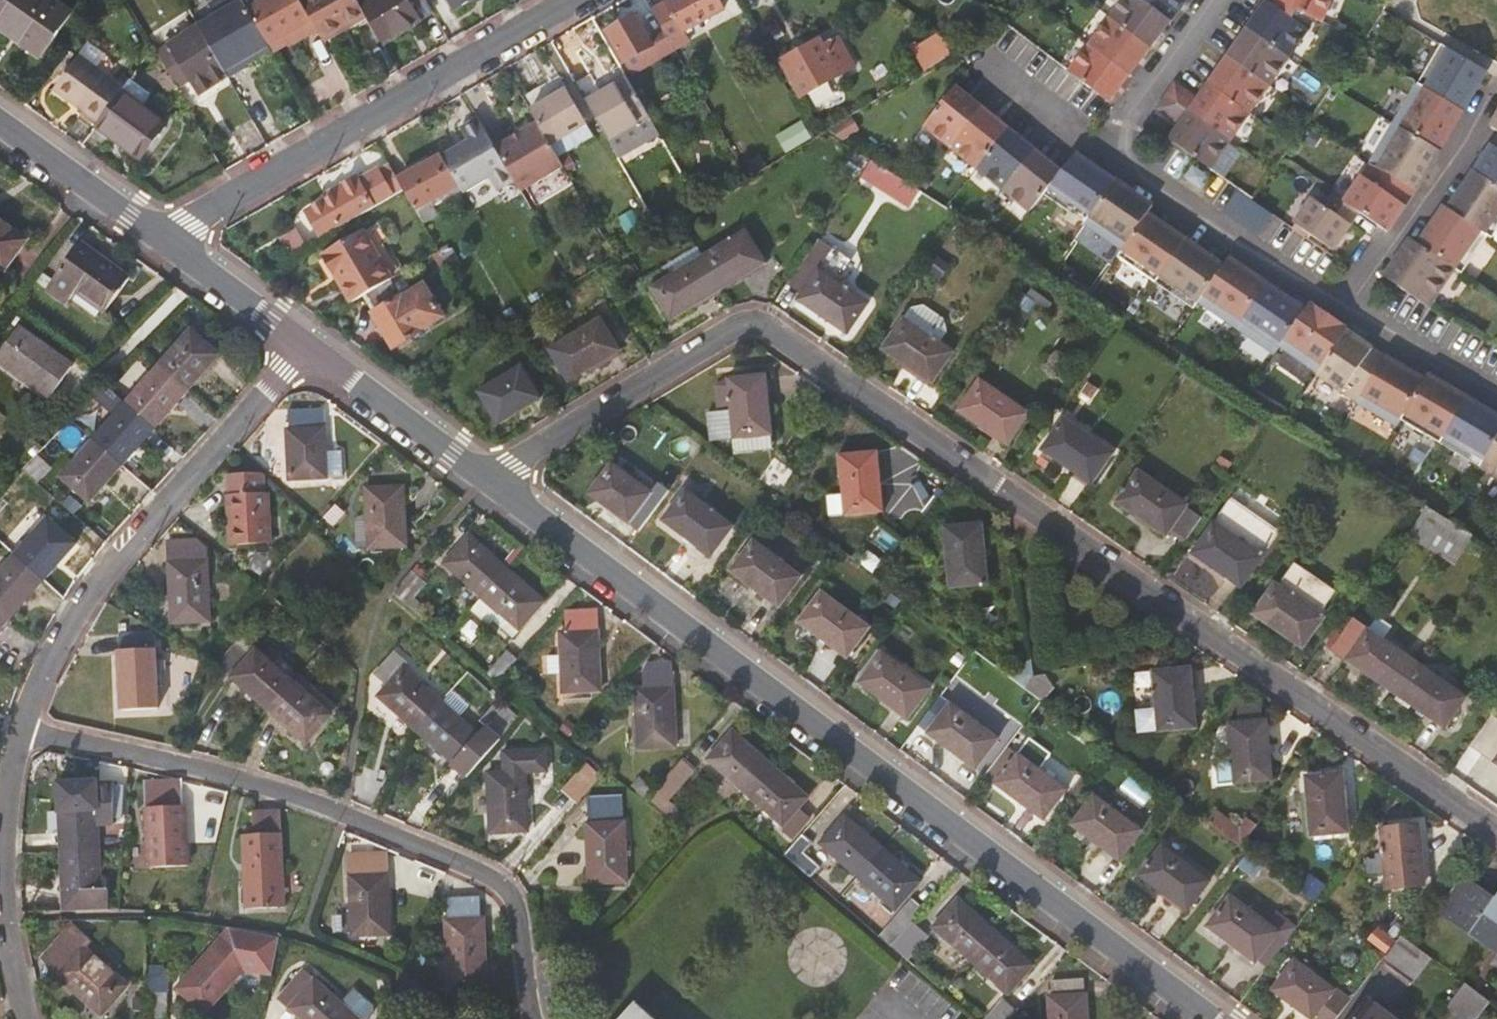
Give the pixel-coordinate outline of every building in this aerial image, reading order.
[(11,32),(34,0),(0,0),(0,25),(11,32)] [(11,32),(42,55),(72,11),(57,0),(34,0),(11,32)] [(251,15),(277,61),(290,52),(293,56),(321,39),(321,38),(299,0),(278,0),(258,12),(251,15)] [(321,38),(337,29),(335,25),(344,19),(347,24),(365,14),(360,7),(356,0),(299,0),(321,38)] [(382,44),(433,15),(425,0),(372,0),(360,7),(365,14),(382,44)] [(471,0),(447,0),(452,10),(471,0)] [(675,50),(691,40),(685,30),(724,6),(720,0),(666,0),(667,1),(652,10),(663,28),(675,50)] [(1108,16),(1149,47),(1170,20),(1144,0),(1121,0),(1108,16)] [(1170,20),(1185,0),(1144,0),(1170,20)] [(1270,6),(1289,19),(1292,12),(1310,19),(1319,23),(1329,0),(1273,0),(1270,6)] [(1263,1),(1243,29),(1285,58),(1305,30),(1310,19),(1292,12),(1289,19),(1270,6),(1263,1)] [(662,60),(676,52),(675,50),(663,28),(648,36),(637,16),(609,32),(626,61),(654,45),(662,60)] [(1108,16),(1088,42),(1128,74),(1149,47),(1108,16)] [(215,56),(198,27),(170,43),(197,92),(224,77),(213,57),(215,56)] [(853,63),(833,28),(780,57),(795,83),(817,70),(823,81),(853,63)] [(1243,29),(1224,56),(1266,86),(1285,58),(1243,29)] [(935,67),(963,50),(945,39),(926,50),(935,67)] [(249,60),(239,42),(223,52),(233,69),(249,60)] [(1102,102),(1105,105),(1128,74),(1088,42),(1066,71),(1078,81),(1090,92),(1102,102)] [(634,75),(662,60),(654,45),(626,61),(634,75)] [(1439,45),(1416,85),(1460,112),(1484,71),(1439,45)] [(1224,56),(1204,84),(1246,113),(1266,86),(1224,56)] [(52,95),(96,126),(121,94),(122,92),(77,60),(52,95)] [(586,101),(608,141),(649,117),(625,75),(614,81),(616,84),(586,101)] [(1170,84),(1162,96),(1226,142),(1246,113),(1204,84),(1192,100),(1170,84)] [(1416,85),(1392,125),(1437,152),(1460,112),(1416,85)] [(946,148),(978,108),(951,87),(919,126),(946,148)] [(538,123),(550,145),(588,122),(568,88),(531,111),(538,123)] [(121,94),(96,126),(140,158),(164,125),(121,94)] [(1162,96),(1153,109),(1175,125),(1164,141),(1206,170),(1226,142),(1162,96)] [(972,169),(1004,130),(978,108),(946,148),(972,169)] [(462,187),(465,192),(490,178),(498,189),(513,181),(495,148),(478,118),(461,128),(468,140),(444,155),(445,157),(462,187)] [(513,181),(520,192),(563,166),(550,145),(538,123),(495,148),(513,181)] [(1392,125),(1368,165),(1413,191),(1437,152),(1392,125)] [(999,191),(1031,151),(1004,130),(972,169),(999,191)] [(1473,171),(1496,188),(1496,136),(1473,171)] [(1039,195),(1057,173),(1031,151),(999,191),(1025,212),(1039,195)] [(1110,181),(1072,154),(1057,173),(1039,195),(1081,224),(1110,181)] [(406,190),(419,212),(462,187),(445,157),(401,182),(406,190)] [(860,180),(914,204),(923,184),(869,160),(860,180)] [(308,209),(324,237),(406,190),(401,182),(390,164),(360,181),(356,175),(339,184),(342,191),(326,199),(308,209)] [(1368,165),(1342,203),(1356,213),(1378,228),(1384,233),(1413,191),(1368,165)] [(1204,179),(1189,168),(1183,177),(1198,187),(1204,179)] [(1473,171),(1447,210),(1486,237),(1490,240),(1496,227),(1496,188),(1473,171)] [(1149,208),(1110,181),(1081,224),(1119,250),(1143,215),(1149,208)] [(323,194),(326,199),(342,191),(339,184),(326,192),(323,194)] [(1240,188),(1225,209),(1260,235),(1276,213),(1240,188)] [(1310,200),(1292,225),(1330,251),(1356,213),(1342,203),(1330,195),(1321,207),(1310,200)] [(1447,210),(1443,207),(1416,245),(1452,270),(1459,275),(1486,237),(1447,210)] [(1182,241),(1143,215),(1119,250),(1114,258),(1152,284),(1182,241)] [(14,233),(0,222),(0,252),(14,233)] [(766,263),(747,231),(651,288),(671,320),(766,263)] [(14,233),(0,252),(0,266),(2,267),(23,239),(14,233)] [(370,298),(394,284),(366,235),(328,256),(339,277),(346,273),(363,302),(370,298)] [(1416,245),(1409,240),(1382,278),(1425,308),(1452,270),(1416,245)] [(1220,267),(1182,241),(1152,284),(1190,310),(1196,303),(1220,267)] [(67,258),(116,294),(127,279),(79,242),(67,258)] [(830,248),(818,264),(839,279),(850,263),(830,248)] [(102,313),(116,294),(67,258),(44,288),(63,303),(73,292),(102,313)] [(1264,286),(1225,260),(1220,267),(1196,303),(1234,329),(1264,286)] [(797,295),(847,330),(867,299),(839,279),(818,264),(797,295)] [(339,277),(356,306),(363,302),(346,273),(339,277)] [(405,304),(394,284),(370,298),(380,315),(377,317),(397,351),(424,336),(423,333),(444,320),(428,291),(405,304)] [(1301,312),(1264,286),(1234,329),(1272,355),(1278,347),(1301,312)] [(924,299),(911,301),(882,343),(931,377),(953,345),(940,336),(948,326),(945,313),(924,299)] [(1346,330),(1307,304),(1301,312),(1278,347),(1316,373),(1344,332),(1346,330)] [(620,349),(602,318),(548,350),(566,382),(620,349)] [(71,368),(20,326),(0,353),(0,357),(49,396),(71,368)] [(159,367),(186,392),(217,357),(189,332),(159,367)] [(1382,359),(1344,332),(1316,373),(1315,375),(1355,404),(1382,359)] [(1422,383),(1382,359),(1355,404),(1395,427),(1398,422),(1422,383)] [(541,397),(522,365),(475,392),(493,425),(541,397)] [(154,429),(186,392),(159,367),(126,404),(154,429)] [(775,443),(767,367),(730,371),(736,446),(775,443)] [(1028,410),(979,376),(958,407),(1007,442),(1028,410)] [(1465,401),(1425,377),(1422,383),(1398,422),(1439,446),(1465,401)] [(126,404),(103,384),(91,397),(115,418),(93,443),(121,467),(154,429),(126,404)] [(1465,401),(1439,446),(1478,469),(1496,438),(1496,420),(1465,401)] [(288,480),(323,479),(322,452),(321,410),(290,411),(290,431),(287,431),(288,480)] [(1111,450),(1063,416),(1040,447),(1090,482),(1094,475),(1107,484),(1121,464),(1108,455),(1111,450)] [(1478,469),(1496,480),(1496,438),(1478,469)] [(89,503),(121,467),(93,443),(63,480),(89,503)] [(880,447),(842,448),(844,512),(882,510),(880,447)] [(322,452),(323,479),(340,478),(340,453),(322,452)] [(660,498),(610,462),(588,491),(639,528),(660,498)] [(1205,514),(1139,468),(1117,500),(1165,534),(1169,527),(1188,540),(1205,514)] [(262,483),(254,475),(227,476),(230,544),(265,542),(264,494),(262,494),(262,483)] [(406,545),(403,485),(365,487),(366,513),(352,514),(349,519),(350,544),(353,547),(406,545)] [(732,529),(685,493),(663,523),(711,559),(732,529)] [(1276,528),(1234,499),(1196,556),(1239,586),(1276,528)] [(1448,520),(1429,508),(1412,533),(1454,559),(1470,534),(1448,520)] [(991,582),(985,522),(947,526),(953,585),(991,582)] [(16,559),(44,584),(76,548),(48,523),(16,559)] [(480,598),(506,568),(468,536),(443,564),(480,598)] [(801,575),(752,539),(730,569),(780,606),(801,575)] [(203,549),(194,541),(167,542),(170,621),(206,620),(203,549)] [(44,584),(16,559),(0,577),(0,609),(12,620),(44,584)] [(1338,590),(1298,561),(1281,585),(1275,581),(1255,612),(1305,647),(1325,618),(1321,614),(1338,590)] [(544,602),(506,568),(480,598),(471,609),(491,627),(501,615),(506,620),(499,629),(510,640),(544,602)] [(410,569),(390,591),(404,603),(424,582),(410,569)] [(799,620),(848,657),(869,626),(821,589),(799,620)] [(12,620),(0,609),(0,634),(12,620)] [(594,609),(563,612),(564,631),(558,631),(562,691),(600,689),(594,609)] [(1334,653),(1356,620),(1351,617),(1329,649),(1334,653)] [(1467,696),(1356,620),(1334,653),(1445,727),(1467,696)] [(152,633),(120,635),(121,651),(117,651),(120,710),(156,708),(152,633)] [(260,653),(267,645),(258,638),(252,646),(260,653)] [(292,679),(298,672),(267,645),(260,653),(252,646),(228,674),(266,707),(292,679)] [(513,658),(504,650),(487,669),(496,678),(513,658)] [(932,688),(882,651),(860,682),(909,719),(932,688)] [(390,652),(373,672),(386,685),(377,696),(415,729),(439,701),(401,668),(403,664),(390,652)] [(1036,679),(1036,661),(1019,662),(1019,680),(1036,679)] [(671,663),(642,664),(640,666),(641,678),(633,678),(638,748),(675,745),(671,663)] [(1154,667),(1156,706),(1158,728),(1197,725),(1191,665),(1154,667)] [(334,703),(298,672),(292,679),(327,712),(334,703)] [(292,679),(266,707),(304,740),(328,713),(327,712),(292,679)] [(439,701),(415,729),(453,761),(477,733),(439,701)] [(495,736),(512,715),(497,701),(479,722),(495,736)] [(1000,738),(952,702),(929,733),(976,769),(1000,738)] [(1158,728),(1156,706),(1138,707),(1140,730),(1158,728)] [(1267,717),(1229,721),(1236,782),(1273,778),(1267,717)] [(708,758),(747,792),(771,765),(733,731),(708,758)] [(546,769),(545,750),(503,752),(504,771),(487,773),(490,832),(527,829),(525,770),(546,769)] [(1068,788),(1020,752),(997,784),(1044,819),(1068,788)] [(694,770),(683,760),(650,798),(671,818),(681,807),(670,798),(694,770)] [(598,774),(583,761),(560,787),(574,801),(598,774)] [(771,765),(747,792),(793,832),(804,818),(797,811),(807,797),(771,765)] [(1344,769),(1305,773),(1312,832),(1349,828),(1344,769)] [(60,777),(60,810),(61,850),(97,849),(96,819),(114,819),(113,783),(96,783),(96,777),(60,777)] [(181,805),(181,781),(147,781),(149,865),(187,864),(186,805),(181,805)] [(620,820),(618,791),(588,792),(589,822),(587,822),(589,883),(626,882),(623,820),(620,820)] [(1141,829),(1094,794),(1072,823),(1120,859),(1141,829)] [(280,811),(255,812),(255,834),(244,834),(246,905),(282,904),(280,811)] [(1388,885),(1425,882),(1421,843),(1429,842),(1426,814),(1381,819),(1388,885)] [(1259,822),(1249,815),(1242,825),(1232,819),(1224,830),(1243,845),(1259,822)] [(858,874),(882,847),(846,816),(823,843),(858,874)] [(799,833),(781,854),(808,877),(817,866),(804,854),(811,844),(799,833)] [(1421,843),(1425,882),(1434,881),(1429,842),(1421,843)] [(1211,880),(1164,845),(1142,875),(1190,911),(1211,880)] [(921,882),(882,847),(858,874),(897,909),(921,882)] [(62,909),(106,909),(106,888),(98,888),(97,849),(61,850),(62,909)] [(383,874),(381,852),(348,853),(350,874),(347,875),(350,936),(387,934),(386,874),(383,874)] [(1493,906),(1478,895),(1482,889),(1465,876),(1439,914),(1496,955),(1496,900),(1493,906)] [(1496,900),(1496,899),(1482,889),(1478,895),(1493,906),(1496,900)] [(484,918),(479,918),(477,895),(447,897),(448,920),(444,920),(448,991),(487,988),(484,918)] [(1280,931),(1232,895),(1210,925),(1258,962),(1280,931)] [(901,929),(922,907),(913,899),(893,921),(901,929)] [(970,958),(995,933),(958,900),(935,928),(970,958)] [(901,956),(904,957),(925,933),(914,923),(892,948),(901,956)] [(68,926),(43,953),(58,967),(54,973),(98,1013),(122,985),(78,945),(82,939),(68,926)] [(1033,966),(995,933),(970,958),(1009,993),(1033,966)] [(1415,982),(1433,959),(1403,937),(1387,959),(1415,982)] [(241,967),(214,943),(175,987),(202,1012),(241,967)] [(58,967),(43,953),(38,959),(54,973),(58,967)] [(1314,1018),(1337,1018),(1353,999),(1297,958),(1274,988),(1314,1018)] [(301,971),(277,999),(300,1018),(354,1018),(301,971)] [(1082,981),(1055,983),(1056,998),(1052,998),(1053,1018),(1089,1018),(1087,995),(1083,995),(1082,981)] [(166,982),(149,982),(149,1018),(165,1018),(166,982)] [(1448,1007),(1463,1018),(1480,1018),(1492,1003),(1465,983),(1448,1007)] [(1016,1012),(1005,1000),(987,1018),(1009,1018),(1016,1012)] [(1376,1001),(1362,1018),(1398,1018),(1376,1001)] [(394,1010),(384,1013),(385,1018),(397,1018),(394,1010)] [(621,1018),(640,1018),(630,1010),(621,1018)]
